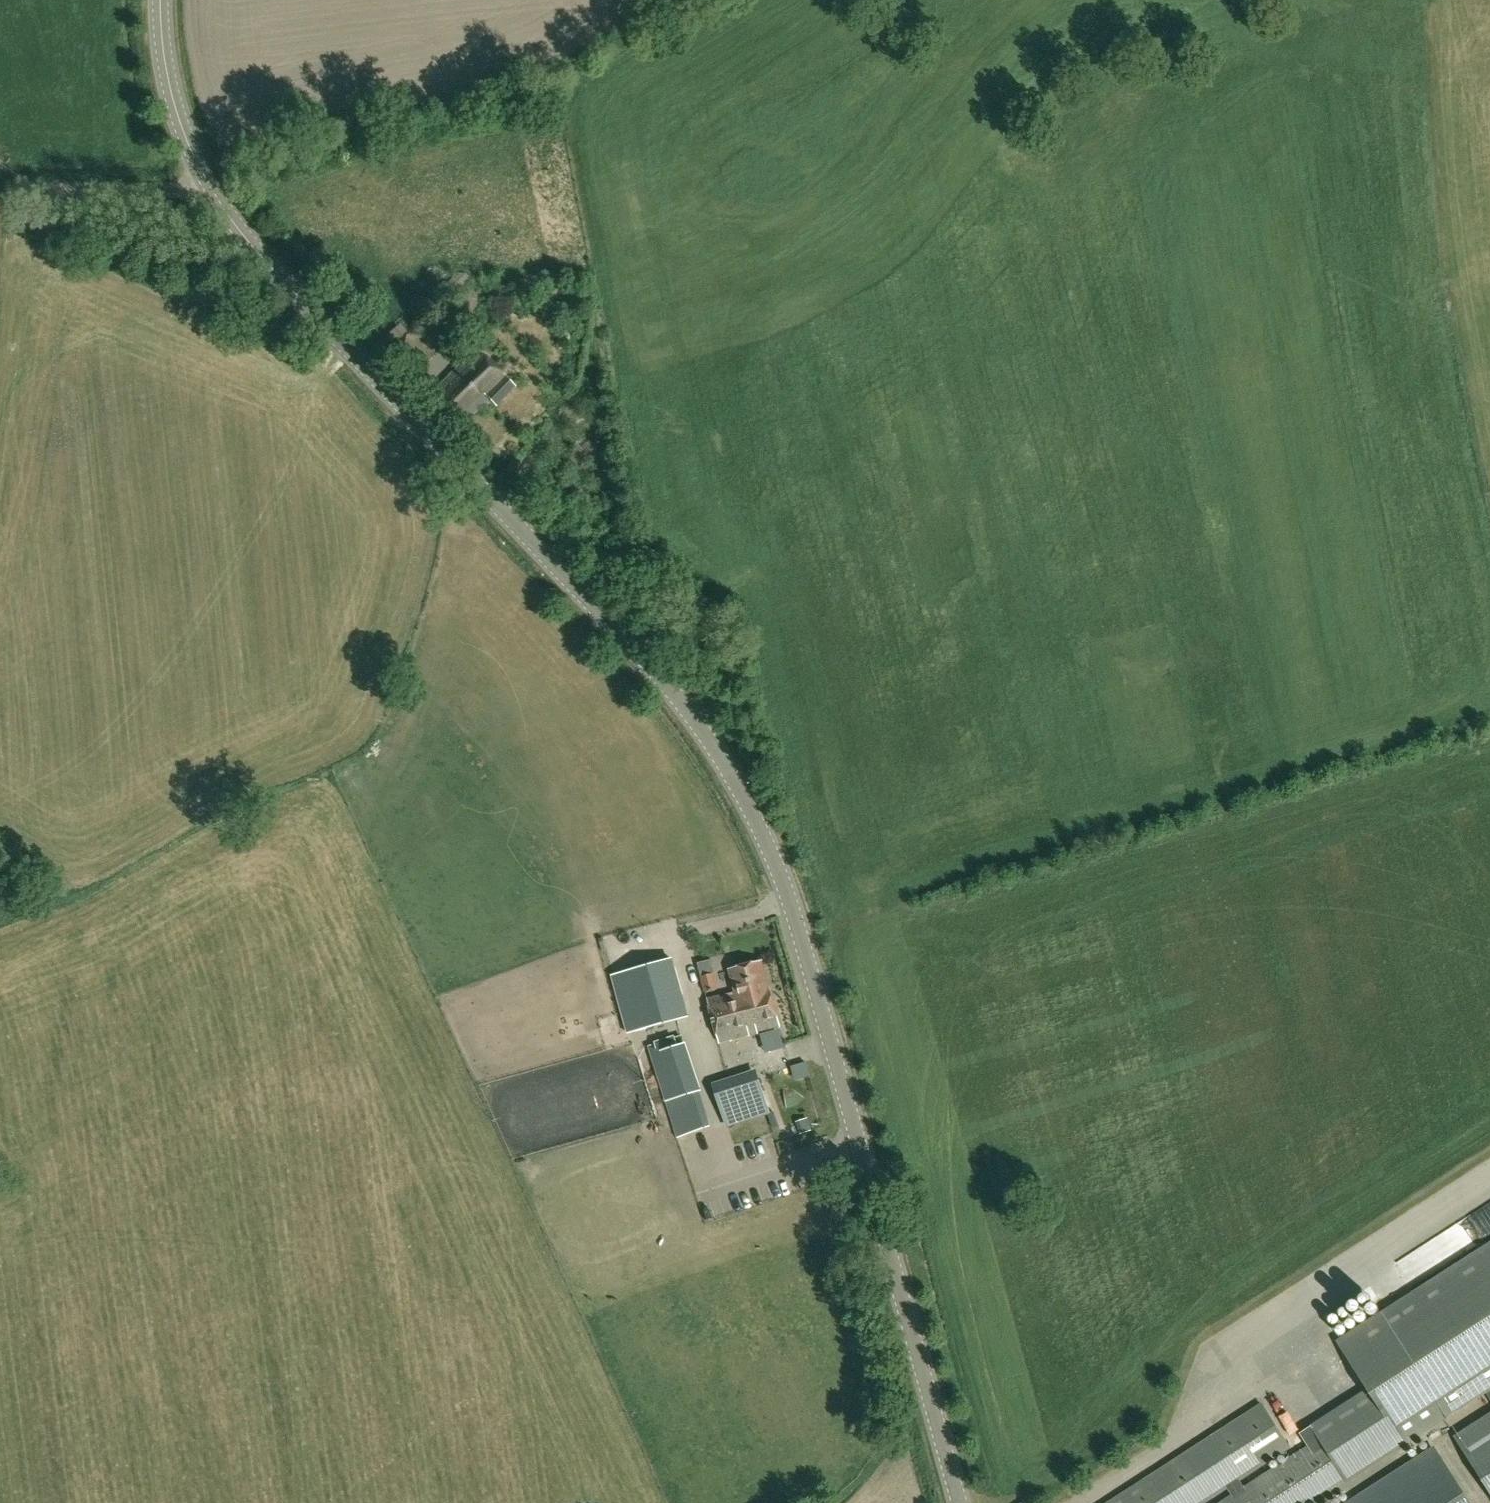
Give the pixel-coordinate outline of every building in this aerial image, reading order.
[(438,344),(446,336),(435,324),(427,333),(438,344)] [(412,330),(406,336),(397,326),(386,337),(394,347),(389,352),(411,375),(434,354),(412,330)] [(494,406),(514,387),(477,348),(432,392),(463,424),(488,399),(494,406)] [(629,987),(617,991),(613,992),(625,1032),(630,1031),(642,1028),(642,1029),(690,1015),(677,972),(672,957),(626,970),(630,986),(629,986),(629,987)] [(768,987),(761,960),(729,969),(735,991),(707,999),(718,1042),(780,1025),(769,986),(768,987)] [(704,991),(719,988),(715,973),(701,977),(704,991)] [(669,1101),(700,1089),(681,1036),(650,1047),(669,1101)] [(775,1124),(770,1111),(756,1074),(715,1088),(728,1125),(750,1118),(754,1130),(775,1124)] [(696,1091),(669,1101),(682,1138),(709,1128),(696,1091)] [(1348,1480),(1403,1443),(1405,1445),(1422,1433),(1486,1393),(1489,1390),(1489,1242),(1338,1340),(1368,1388),(1300,1433),(1308,1446),(1244,1487),(1240,1481),(1291,1448),(1262,1403),(1211,1436),(1108,1502),(1202,1502),(1227,1487),(1232,1495),(1220,1502),(1312,1502),(1348,1480)] [(1489,1491),(1489,1414),(1455,1436),(1489,1491)] [(1431,1447),(1345,1502),(1467,1502),(1431,1447)]
